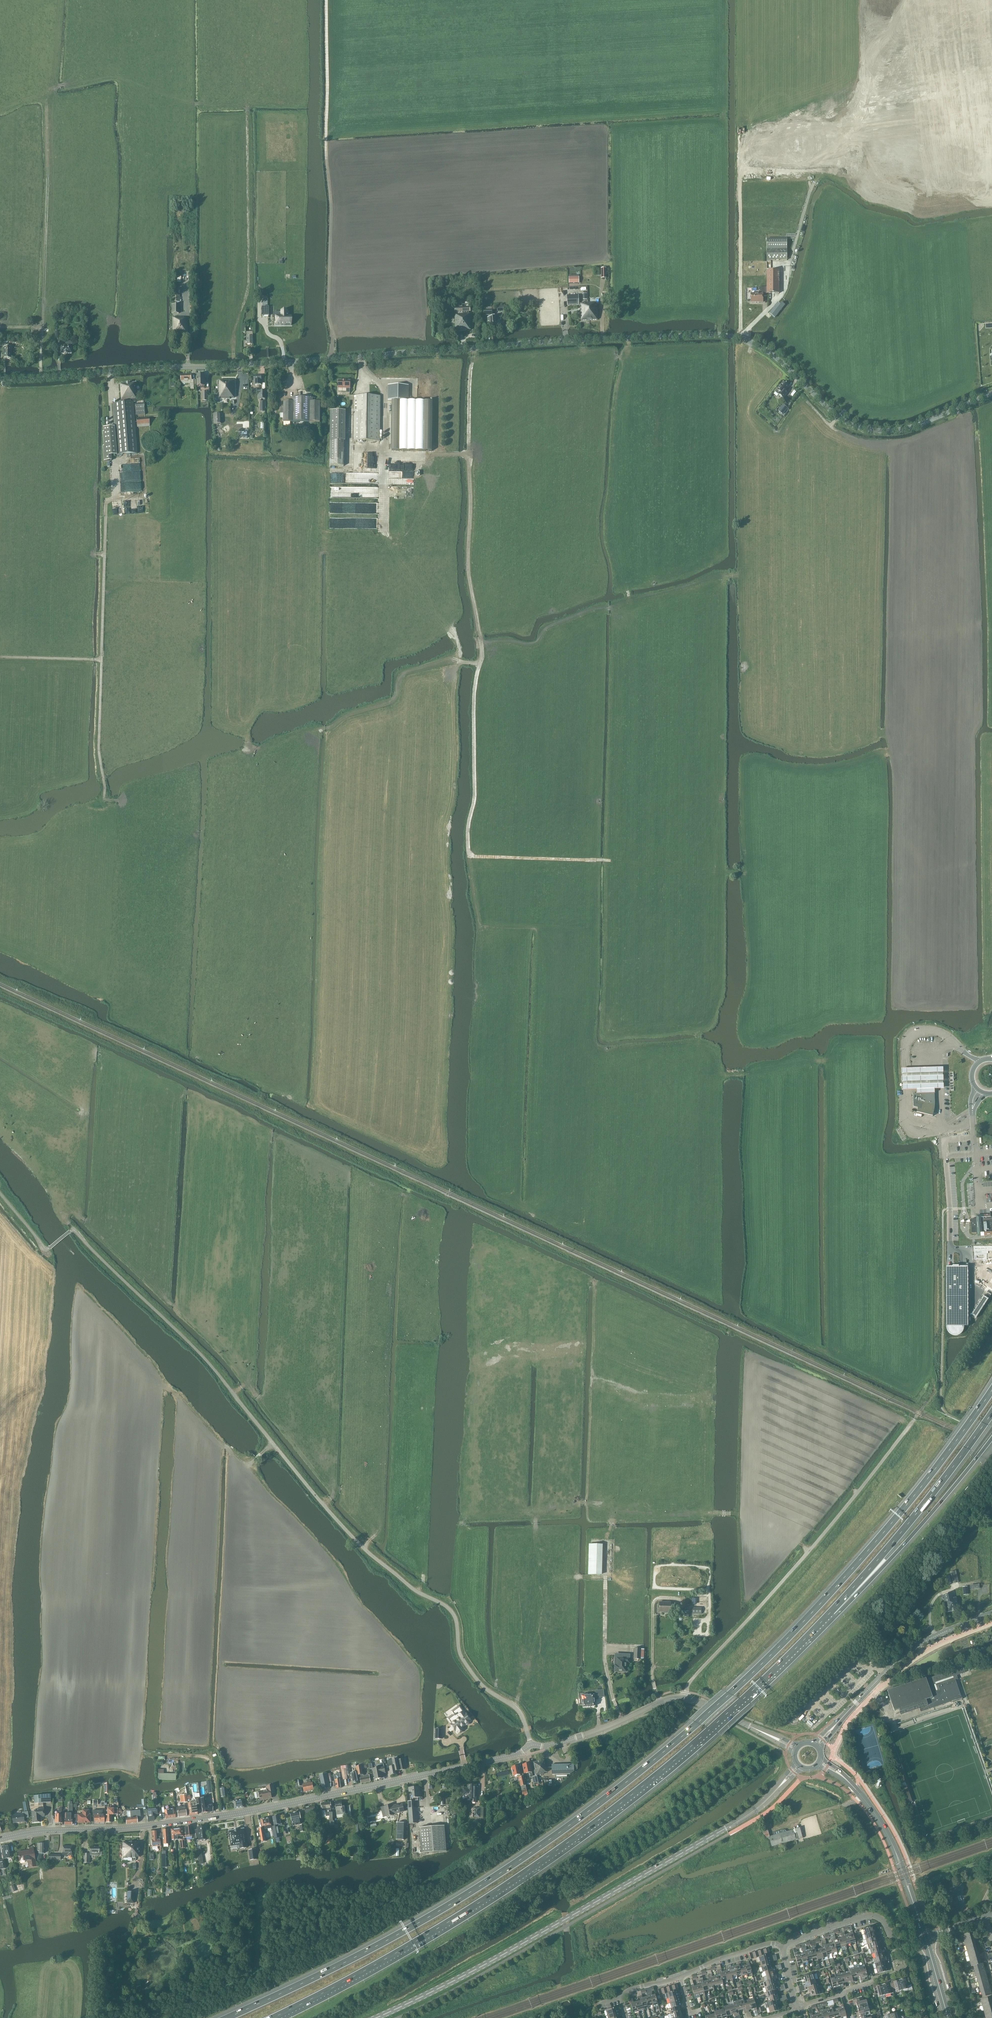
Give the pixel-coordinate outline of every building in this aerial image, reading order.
[(767,240),(767,260),(787,260),(787,240),(767,240)] [(751,294),(751,303),(757,303),(757,302),(763,302),(763,296),(767,296),(767,293),(779,293),(779,271),(767,271),(767,287),(759,287),(759,294),(751,294)] [(567,304),(579,303),(579,295),(567,296),(567,304)] [(588,303),(581,303),(581,321),(589,320),(597,320),(597,304),(592,304),(592,303),(588,303)] [(771,312),(776,316),(785,305),(782,303),(780,305),(778,303),(771,312)] [(463,308),(455,308),(455,312),(457,312),(457,314),(455,314),(456,331),(463,331),(466,331),(466,330),(471,330),(470,314),(469,314),(469,312),(470,312),(470,308),(463,308)] [(492,316),(492,308),(484,308),(484,316),(488,316),(488,318),(488,322),(489,322),(490,331),(497,330),(497,317),(495,317),(495,315),(492,316)] [(280,316),(275,316),(275,323),(275,326),(290,326),(290,317),(287,316),(287,312),(280,312),(280,316)] [(173,334),(188,335),(189,319),(184,319),(185,318),(173,317),(173,334)] [(262,330),(262,339),(273,339),(273,322),(267,322),(267,330),(262,330)] [(66,345),(60,345),(60,354),(64,354),(67,354),(72,354),(71,346),(72,346),(72,342),(66,342),(66,345)] [(191,375),(181,375),(182,384),(191,384),(191,390),(194,390),(194,386),(194,380),(191,380),(191,375)] [(234,398),(234,380),(218,381),(218,399),(230,399),(230,398),(234,398)] [(350,388),(350,381),(339,380),(338,388),(347,388),(347,393),(350,393),(350,388)] [(784,382),(776,392),(779,395),(783,399),(788,393),(785,391),(789,386),(787,384),(784,382)] [(145,415),(144,408),(143,400),(135,401),(135,399),(137,399),(136,383),(119,384),(121,401),(120,401),(120,403),(113,404),(114,427),(116,456),(137,454),(133,402),(135,402),(136,416),(145,415)] [(389,385),(389,401),(392,401),(392,451),(432,451),(432,401),(408,401),(408,386),(389,385)] [(184,394),(184,403),(197,403),(197,391),(192,391),(192,394),(184,394)] [(355,396),(354,441),(380,441),(381,396),(355,396)] [(283,422),(320,422),(320,402),(313,402),(313,398),(291,398),(291,402),(284,402),(283,422)] [(331,411),(330,466),(344,466),(345,411),(331,411)] [(137,427),(149,426),(149,418),(137,419),(137,427)] [(104,461),(111,461),(110,456),(116,456),(114,427),(103,428),(104,433),(103,433),(104,447),(103,447),(104,461)] [(370,448),(370,460),(373,460),(373,462),(379,462),(379,455),(377,455),(377,448),(370,448)] [(355,466),(363,465),(361,452),(356,453),(357,460),(354,460),(355,466)] [(123,488),(143,486),(141,470),(132,471),(133,478),(129,478),(128,469),(118,470),(119,477),(112,478),(113,479),(118,478),(119,481),(122,480),(123,488)] [(379,480),(379,471),(368,471),(368,480),(379,480)] [(125,497),(144,496),(144,489),(122,490),(122,496),(119,497),(119,503),(125,503),(125,497)] [(334,509),(378,510),(379,500),(335,499),(334,509)] [(362,525),(378,525),(378,518),(370,518),(370,515),(362,515),(362,525)] [(944,1090),(943,1069),(937,1069),(906,1069),(901,1069),(901,1091),(907,1091),(914,1091),(914,1094),(914,1095),(923,1095),(928,1095),(928,1094),(932,1094),(934,1094),(934,1090),(938,1090),(944,1090)] [(917,1113),(933,1117),(934,1111),(934,1110),(934,1108),(934,1107),(935,1106),(935,1104),(934,1094),(932,1094),(928,1094),(928,1095),(923,1095),(914,1095),(914,1094),(913,1094),(913,1107),(918,1108),(917,1113)] [(991,1212),(991,1216),(980,1217),(980,1218),(972,1219),(971,1219),(972,1233),(977,1233),(977,1234),(981,1234),(981,1235),(984,1235),(984,1234),(991,1233),(991,1212)] [(946,1326),(947,1326),(948,1326),(948,1327),(948,1329),(949,1331),(950,1333),(952,1334),(954,1335),(956,1335),(958,1335),(960,1334),(961,1333),(963,1331),(963,1329),(964,1327),(964,1326),(969,1326),(969,1325),(969,1266),(963,1266),(959,1266),(953,1266),(950,1266),(947,1266),(946,1266),(946,1326)] [(989,1299),(984,1295),(981,1300),(980,1302),(972,1314),(976,1317),(977,1318),(985,1305),(986,1303),(989,1299)] [(590,1545),(589,1575),(601,1575),(602,1545),(590,1545)] [(956,1571),(950,1572),(953,1584),(959,1582),(956,1571)] [(943,1595),(946,1606),(947,1612),(959,1609),(959,1607),(957,1600),(957,1598),(953,1598),(953,1597),(953,1598),(952,1593),(943,1595)] [(671,1602),(660,1602),(659,1612),(664,1612),(664,1613),(670,1613),(671,1602)] [(677,1624),(688,1624),(689,1608),(678,1608),(677,1624)] [(616,1665),(615,1666),(615,1670),(616,1671),(620,1672),(621,1671),(627,1671),(627,1663),(630,1663),(630,1659),(619,1658),(617,1658),(617,1662),(617,1665),(616,1665)] [(957,1675),(965,1672),(963,1666),(952,1670),(930,1678),(926,1679),(926,1677),(914,1681),(891,1689),(887,1691),(890,1699),(894,1711),(899,1709),(901,1715),(919,1708),(921,1712),(929,1709),(930,1709),(936,1706),(952,1701),(953,1702),(962,1699),(957,1684),(956,1680),(957,1679),(955,1675),(957,1675)] [(595,1706),(594,1695),(589,1695),(589,1697),(582,1698),(582,1696),(582,1700),(582,1701),(583,1703),(582,1703),(583,1703),(583,1707),(583,1708),(583,1707),(588,1707),(590,1707),(595,1706)] [(466,1724),(466,1725),(469,1723),(469,1722),(471,1720),(466,1713),(464,1710),(457,1715),(459,1718),(456,1720),(455,1719),(454,1719),(453,1719),(452,1719),(451,1720),(451,1721),(450,1724),(455,1731),(456,1731),(458,1734),(463,1730),(461,1727),(466,1724)] [(872,1735),(871,1736),(870,1747),(873,1746),(875,1755),(875,1745),(875,1743),(879,1743),(873,1721),(873,1731),(871,1732),(872,1735)] [(388,1760),(391,1775),(396,1774),(396,1771),(399,1770),(397,1758),(388,1760)] [(544,1772),(547,1772),(544,1760),(532,1762),(535,1775),(544,1773),(544,1772)] [(537,1786),(540,1785),(537,1776),(533,1777),(532,1772),(530,1763),(523,1765),(525,1773),(529,1772),(530,1778),(532,1777),(534,1785),(537,1784),(537,1786)] [(378,1767),(373,1768),(375,1779),(382,1778),(382,1773),(385,1773),(384,1766),(384,1764),(378,1765),(378,1767)] [(556,1774),(556,1777),(567,1777),(567,1774),(570,1774),(578,1769),(577,1764),(569,1764),(552,1765),(552,1774),(556,1774)] [(520,1780),(523,1796),(528,1795),(524,1776),(521,1777),(519,1765),(516,1766),(515,1766),(513,1766),(513,1767),(512,1767),(514,1776),(518,1775),(519,1780),(520,1780)] [(158,1769),(158,1779),(175,1780),(176,1766),(169,1766),(169,1774),(164,1774),(164,1769),(158,1769)] [(358,1775),(360,1775),(361,1783),(371,1782),(369,1775),(363,1776),(361,1766),(356,1767),(358,1775)] [(351,1776),(350,1776),(351,1779),(352,1779),(353,1783),(358,1782),(356,1771),(351,1772),(351,1776)] [(327,1774),(327,1773),(320,1775),(323,1789),(329,1788),(328,1782),(335,1781),(336,1789),(342,1788),(340,1775),(331,1777),(330,1773),(327,1774)] [(305,1784),(303,1784),(304,1792),(306,1792),(307,1792),(308,1791),(311,1791),(313,1791),(313,1790),(314,1790),(312,1782),(311,1783),(310,1780),(307,1780),(305,1781),(305,1784)] [(267,1790),(257,1792),(258,1798),(260,1797),(260,1798),(261,1800),(272,1798),(271,1794),(275,1793),(273,1786),(267,1787),(267,1790)] [(472,1802),(475,1802),(476,1786),(468,1786),(468,1789),(464,1789),(464,1793),(468,1793),(468,1798),(472,1798),(472,1802)] [(413,1798),(413,1800),(408,1801),(410,1824),(417,1823),(416,1801),(418,1800),(418,1798),(420,1797),(419,1787),(409,1787),(409,1792),(412,1792),(412,1798),(413,1798)] [(200,1804),(199,1794),(195,1794),(195,1798),(194,1798),(195,1802),(188,1803),(189,1815),(198,1814),(196,1805),(200,1804)] [(39,1803),(51,1803),(51,1795),(38,1795),(39,1803)] [(207,1806),(206,1798),(201,1798),(202,1806),(201,1806),(202,1813),(213,1812),(213,1809),(213,1808),(212,1808),(212,1805),(207,1806)] [(236,1800),(233,1801),(234,1809),(243,1807),(242,1799),(236,1800)] [(342,1801),(335,1802),(336,1811),(343,1810),(343,1813),(348,1813),(347,1805),(342,1806),(342,1801)] [(331,1802),(321,1803),(322,1811),(325,1810),(326,1816),(330,1816),(330,1812),(331,1812),(331,1810),(331,1802)] [(392,1805),(385,1807),(387,1817),(388,1816),(389,1817),(392,1816),(393,1815),(394,1815),(393,1814),(404,1811),(402,1804),(392,1807),(392,1805)] [(177,1808),(176,1808),(177,1811),(178,1817),(186,1816),(185,1807),(181,1807),(180,1806),(178,1807),(177,1808)] [(314,1816),(317,1815),(315,1806),(309,1808),(309,1807),(307,1807),(307,1808),(305,1808),(306,1815),(314,1813),(314,1816)] [(41,1822),(40,1817),(44,1816),(44,1808),(36,1809),(36,1811),(32,1812),(33,1822),(41,1822)] [(107,1815),(106,1815),(106,1823),(111,1823),(111,1815),(118,1815),(118,1808),(107,1808),(107,1815)] [(146,1811),(148,1821),(154,1820),(153,1815),(158,1814),(157,1808),(154,1808),(146,1809),(146,1811)] [(166,1810),(165,1810),(166,1819),(175,1818),(174,1809),(166,1810)] [(78,1822),(78,1823),(90,1823),(90,1814),(89,1814),(89,1810),(83,1810),(83,1815),(74,1815),(74,1822),(78,1822)] [(94,1823),(104,1823),(104,1814),(102,1814),(102,1810),(92,1811),(93,1815),(94,1815),(94,1823)] [(131,1818),(126,1818),(126,1824),(137,1823),(137,1817),(140,1816),(140,1810),(130,1811),(131,1818)] [(23,1814),(12,1815),(13,1823),(22,1822),(22,1820),(24,1820),(24,1818),(29,1818),(28,1812),(23,1812),(23,1814)] [(299,1812),(290,1813),(293,1826),(299,1825),(298,1823),(301,1823),(301,1819),(299,1812)] [(278,1826),(279,1827),(282,1826),(282,1823),(281,1823),(279,1816),(273,1817),(274,1825),(275,1825),(275,1826),(278,1825),(278,1826)] [(263,1828),(260,1828),(261,1836),(261,1839),(264,1838),(266,1838),(265,1835),(264,1835),(263,1830),(267,1829),(267,1826),(271,1825),(270,1817),(261,1819),(263,1828)] [(397,1823),(396,1840),(404,1840),(405,1823),(399,1823),(397,1823)] [(198,1840),(200,1840),(201,1841),(202,1841),(203,1841),(204,1841),(204,1840),(205,1839),(206,1839),(204,1826),(203,1827),(202,1826),(201,1825),(200,1825),(199,1826),(198,1827),(198,1828),(198,1830),(193,1830),(194,1840),(198,1839),(198,1840)] [(447,1851),(445,1826),(419,1828),(422,1853),(447,1851)] [(235,1829),(229,1830),(231,1846),(237,1845),(240,1845),(240,1848),(247,1847),(244,1828),(238,1829),(238,1828),(235,1829)] [(800,1828),(795,1829),(795,1828),(793,1828),(793,1830),(796,1839),(798,1839),(802,1838),(800,1828)] [(161,1844),(168,1843),(168,1829),(162,1830),(162,1833),(160,1833),(161,1844)] [(782,1843),(784,1843),(796,1839),(793,1830),(785,1832),(785,1830),(773,1833),(774,1835),(769,1837),(768,1830),(765,1831),(763,1831),(765,1838),(766,1841),(767,1840),(769,1847),(782,1843)] [(160,1836),(157,1836),(157,1831),(151,1831),(152,1840),(151,1840),(152,1846),(160,1846),(160,1836)] [(123,1857),(133,1857),(133,1860),(136,1860),(136,1857),(140,1857),(140,1842),(122,1842),(123,1857)] [(10,1845),(1,1846),(1,1847),(3,1859),(11,1858),(9,1845),(10,1845)] [(67,1855),(71,1855),(72,1846),(63,1846),(62,1855),(65,1855),(65,1856),(67,1856),(67,1855)] [(90,1856),(99,1856),(99,1847),(89,1846),(89,1854),(85,1854),(85,1863),(89,1863),(90,1856)] [(29,1867),(36,1866),(33,1847),(29,1848),(30,1850),(18,1852),(19,1861),(27,1860),(29,1867)] [(257,1859),(256,1849),(249,1850),(250,1860),(257,1859)] [(134,1904),(134,1892),(127,1892),(127,1896),(125,1896),(125,1898),(126,1898),(126,1904),(134,1904)] [(866,1939),(875,1937),(875,1934),(877,1933),(876,1931),(865,1935),(866,1939)] [(965,1940),(974,1938),(973,1932),(963,1935),(965,1940)] [(846,1945),(850,1944),(848,1934),(845,1935),(845,1933),(842,1934),(846,1945)] [(836,1950),(841,1949),(839,1939),(836,1940),(835,1938),(833,1938),(836,1950)] [(882,1943),(881,1941),(869,1944),(867,1945),(869,1949),(871,1949),(880,1946),(879,1943),(882,1943)] [(827,1955),(832,1953),(829,1944),(826,1945),(826,1943),(824,1943),(827,1955)] [(816,1945),(814,1946),(817,1958),(817,1960),(823,1958),(820,1949),(817,1950),(816,1945)] [(807,1950),(806,1948),(804,1949),(807,1960),(808,1960),(812,1959),(809,1950),(807,1950)] [(885,1955),(884,1953),(886,1952),(886,1950),(874,1953),(876,1958),(885,1955)] [(797,1953),(795,1954),(798,1965),(803,1964),(800,1954),(798,1955),(797,1953)] [(770,1962),(772,1961),(772,1959),(760,1962),(762,1967),(771,1964),(770,1962)] [(981,1964),(980,1959),(970,1961),(972,1967),(974,1966),(981,1964)] [(876,1968),(886,1966),(885,1963),(889,1962),(888,1960),(877,1963),(875,1963),(876,1968)] [(742,1966),(741,1962),(738,1963),(742,1974),(741,1974),(742,1976),(747,1975),(744,1966),(742,1966)] [(975,1971),(985,1969),(983,1963),(981,1964),(974,1966),(975,1971)] [(861,1981),(863,1980),(860,1968),(859,1966),(859,1964),(854,1966),(854,1968),(857,1977),(860,1976),(861,1981)] [(737,1976),(734,1966),(731,1967),(731,1965),(728,1966),(732,1977),(737,1976)] [(868,1976),(865,1967),(864,1965),(859,1966),(860,1968),(863,1980),(865,1979),(865,1977),(868,1976)] [(777,1970),(777,1968),(765,1971),(765,1972),(766,1976),(776,1974),(775,1971),(777,1970)] [(719,1970),(722,1982),(723,1982),(727,1981),(725,1971),(722,1972),(721,1970),(719,1970)] [(851,1983),(853,1983),(850,1971),(845,1972),(848,1982),(850,1981),(851,1983)] [(805,1982),(814,1980),(818,1979),(816,1974),(815,1974),(813,1975),(801,1978),(802,1980),(804,1980),(805,1982)] [(712,1975),(710,1975),(713,1987),(718,1985),(715,1976),(713,1977),(712,1975)] [(899,1980),(902,1990),(908,1988),(907,1985),(910,1985),(908,1975),(902,1977),(903,1979),(899,1980)] [(841,1976),(840,1976),(836,1977),(838,1987),(841,1986),(842,1988),(844,1988),(841,1976)] [(780,1980),(779,1978),(768,1981),(763,1982),(765,1987),(776,1984),(776,1981),(780,1980)] [(703,1979),(701,1980),(704,1992),(709,1990),(706,1981),(703,1982),(703,1979)] [(895,1979),(890,1980),(893,1989),(895,1989),(896,1992),(902,1990),(899,1980),(896,1981),(895,1979)] [(816,1984),(814,1980),(805,1982),(806,1985),(803,1986),(804,1988),(816,1985),(816,1984)] [(894,1993),(893,1989),(890,1980),(885,1982),(886,1984),(882,1985),(885,1995),(894,1993)] [(691,1985),(694,1997),(695,1997),(695,1999),(700,1997),(700,1995),(697,1986),(694,1986),(694,1984),(691,1985)] [(768,1992),(780,1988),(779,1986),(777,1987),(776,1984),(765,1987),(766,1992),(768,1992)] [(882,1985),(878,1986),(878,1984),(873,1985),(875,1994),(878,1994),(879,1997),(885,1995),(882,1985)] [(776,1992),(781,1991),(780,1988),(768,1992),(766,1992),(768,1997),(777,1995),(776,1992)] [(809,1997),(821,1994),(822,1993),(821,1988),(819,1989),(810,1992),(810,1994),(808,1995),(809,1997)] [(983,1998),(991,1995),(991,1989),(981,1992),(983,1998)] [(666,1999),(669,1998),(680,1995),(680,1993),(677,1993),(677,1991),(677,1990),(676,1991),(673,1991),(671,1992),(668,1993),(667,1993),(665,1994),(666,1999)] [(650,1994),(653,2005),(653,2007),(658,2006),(658,2004),(655,1994),(652,1995),(652,1993),(650,1994)] [(681,1997),(680,1995),(669,1998),(670,2003),(679,2001),(679,1998),(681,1997)] [(643,1998),(642,1996),(640,1996),(643,2008),(644,2010),(648,2009),(648,2007),(645,1997),(643,1998)] [(854,2006),(857,2005),(858,2009),(868,2006),(866,2000),(863,2001),(862,1998),(853,2000),(854,2006)] [(983,2006),(991,2003),(991,2002),(991,1998),(981,2000),(983,2006)] [(744,2009),(745,2014),(747,2013),(744,2001),(743,1999),(738,2001),(741,2010),(744,2009)] [(754,1999),(749,2000),(751,2009),(754,2009),(755,2011),(757,2010),(754,1999)] [(777,2002),(781,2001),(781,1999),(769,2002),(765,2003),(766,2008),(768,2008),(778,2005),(777,2002)] [(636,2002),(633,2003),(633,2001),(630,2001),(634,2013),(639,2011),(636,2002)] [(732,2015),(734,2014),(735,2016),(737,2016),(734,2004),(729,2005),(732,2015)] [(684,2007),(683,2005),(671,2008),(669,2009),(671,2014),(680,2011),(679,2008),(684,2007)] [(831,2006),(835,2017),(834,2017),(841,2017),(838,2008),(835,2009),(834,2005),(831,2006)] [(841,2008),(838,2008),(841,2017),(846,2016),(843,2005),(841,2005),(841,2008)] [(826,2009),(829,2017),(832,2017),(834,2017),(835,2017),(831,2006),(829,2006),(830,2008),(826,2009)] [(868,2006),(858,2009),(859,2012),(857,2013),(858,2017),(867,2015),(866,2013),(870,2012),(868,2006)] [(823,2017),(829,2017),(826,2009),(823,2010),(823,2008),(820,2009),(823,2017)]
